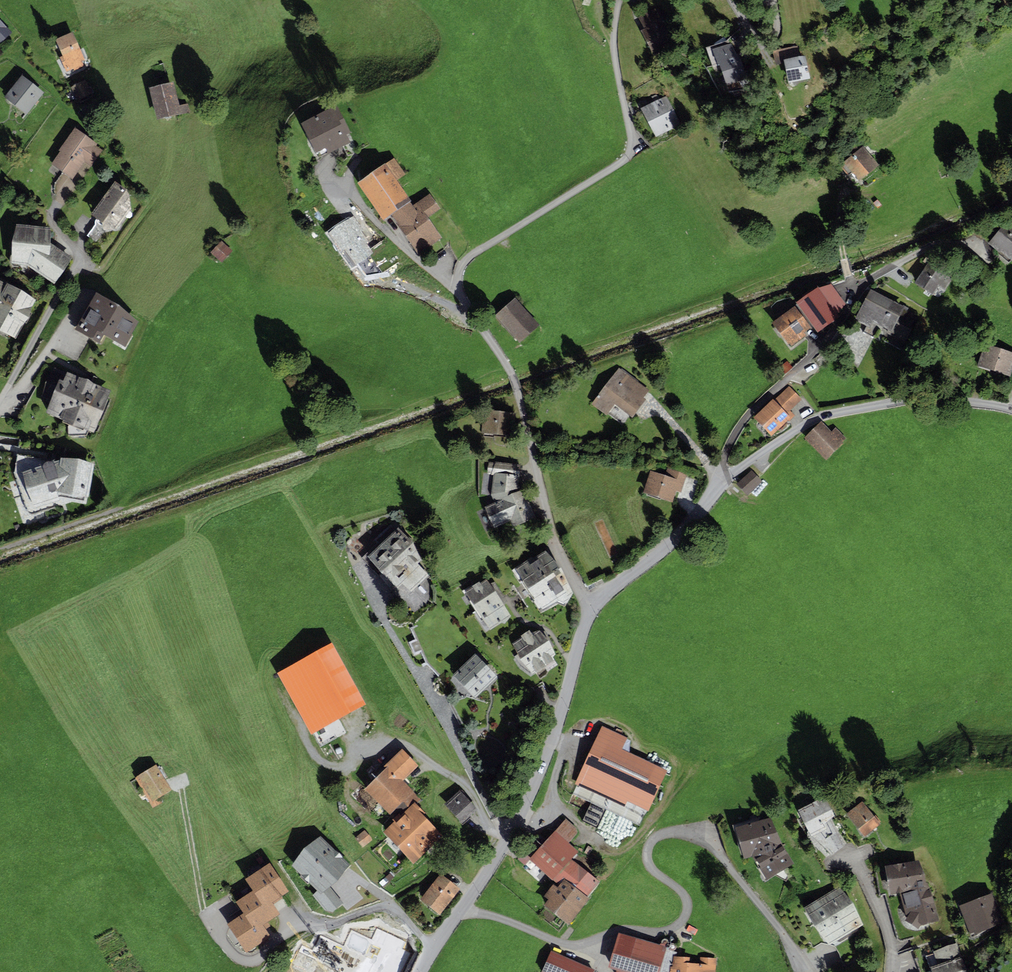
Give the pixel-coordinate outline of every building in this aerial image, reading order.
[(13,32),(0,18),(0,44),(13,32)] [(62,55),(59,57),(66,72),(73,69),(74,70),(84,66),(82,61),(85,60),(73,31),(55,39),(62,55)] [(732,42),(712,49),(718,65),(719,64),(729,92),(742,88),(744,94),(754,91),(750,79),(747,80),(739,56),(732,42)] [(797,45),(772,50),(775,65),(784,64),(788,82),(810,78),(805,55),(799,56),(797,45)] [(44,92),(21,74),(4,96),(27,114),(44,92)] [(94,95),(85,79),(71,87),(80,103),(94,95)] [(157,119),(192,110),(190,105),(182,107),(176,81),(149,87),(157,119)] [(654,102),(641,108),(656,137),(681,124),(667,95),(660,98),(657,94),(652,97),(654,102)] [(337,105),(301,123),(316,153),(325,148),(328,153),(350,143),(346,134),(350,132),(337,105)] [(73,178),(84,161),(91,166),(103,150),(97,145),(98,144),(75,127),(59,149),(61,151),(52,164),(73,178)] [(860,181),(879,165),(862,146),(843,162),(860,181)] [(392,214),(411,201),(412,200),(398,180),(406,174),(394,156),(357,182),(383,220),(392,214)] [(115,182),(89,214),(113,232),(140,201),(115,182)] [(411,201),(392,214),(398,223),(397,223),(417,253),(440,238),(426,217),(439,208),(429,194),(413,205),(411,201)] [(353,216),(329,233),(341,251),(344,250),(355,266),(357,264),(362,271),(374,263),(369,256),(371,255),(374,253),(371,248),(359,232),(363,229),(353,216)] [(1009,222),(1004,228),(1002,226),(988,243),(999,252),(1000,251),(1011,260),(1011,259),(1011,225),(1009,222)] [(51,227),(16,223),(11,263),(28,265),(55,283),(73,256),(49,242),(51,227)] [(210,252),(222,263),(232,251),(221,240),(210,252)] [(396,263),(381,241),(371,248),(374,253),(371,255),(383,272),(396,263)] [(924,268),(915,282),(933,293),(938,285),(944,289),(949,281),(938,274),(945,264),(930,254),(922,266),(924,268)] [(0,278),(0,329),(16,337),(37,297),(0,278)] [(818,287),(797,302),(818,332),(840,316),(838,313),(845,303),(832,284),(818,288),(818,287)] [(905,306),(871,288),(855,319),(867,325),(864,332),(873,336),(879,325),(888,330),(883,340),(902,349),(913,328),(911,328),(917,315),(904,308),(905,306)] [(119,304),(96,292),(75,329),(99,342),(104,334),(126,345),(138,321),(119,304)] [(540,325),(516,298),(496,315),(520,342),(540,325)] [(794,305),(772,322),(790,346),(806,335),(804,333),(811,328),(794,305)] [(984,343),(977,366),(1010,376),(1011,370),(1011,352),(984,343)] [(50,402),(46,412),(68,421),(68,436),(88,435),(90,431),(95,432),(111,390),(54,367),(46,382),(42,400),(50,402)] [(649,390),(619,368),(591,404),(606,415),(615,404),(632,417),(646,399),(643,397),(649,390)] [(773,398),(753,417),(771,436),(788,420),(789,421),(795,415),(790,411),(802,399),(789,385),(774,400),(773,398)] [(514,435),(516,413),(483,410),(481,432),(514,435)] [(822,420),(805,437),(827,459),(843,443),(842,442),(846,438),(835,428),(832,431),(822,420)] [(61,457),(60,460),(22,472),(34,508),(59,500),(57,491),(89,497),(95,463),(61,457)] [(493,474),(491,494),(495,502),(484,506),(495,528),(510,520),(513,527),(536,517),(524,489),(519,490),(520,464),(489,461),(488,474),(493,474)] [(665,475),(650,470),(643,492),(673,501),(676,491),(681,492),(687,474),(667,468),(665,475)] [(751,469),(736,484),(748,495),(762,481),(751,469)] [(398,527),(368,556),(398,586),(402,582),(412,592),(430,575),(418,563),(422,559),(413,542),(398,527)] [(531,557),(515,568),(523,580),(521,582),(541,613),(558,604),(564,606),(573,592),(561,567),(560,567),(546,551),(534,558),(531,557)] [(472,586),(465,591),(490,630),(501,623),(505,624),(510,616),(503,605),(507,602),(494,582),(489,584),(486,579),(480,583),(479,581),(472,586)] [(522,637),(512,643),(520,659),(532,674),(555,660),(553,656),(555,654),(548,640),(539,630),(531,632),(529,630),(521,635),(522,637)] [(332,642),(277,672),(311,734),(366,703),(332,642)] [(498,676),(476,652),(453,674),(475,698),(498,676)] [(626,738),(602,727),(575,784),(577,784),(625,806),(627,802),(646,810),(648,811),(667,770),(621,749),(626,738)] [(387,765),(403,781),(419,766),(402,748),(385,764),(387,765)] [(156,764),(136,776),(150,798),(147,799),(152,808),(162,802),(158,797),(171,789),(156,764)] [(403,781),(387,765),(363,789),(389,815),(393,811),(397,815),(392,819),(394,821),(414,801),(416,803),(421,799),(403,781)] [(625,806),(577,784),(572,794),(591,802),(606,809),(639,825),(646,810),(627,802),(625,806)] [(460,789),(444,804),(462,824),(478,809),(460,789)] [(826,797),(798,810),(811,836),(831,855),(847,844),(832,818),(835,816),(826,797)] [(394,821),(383,831),(414,863),(443,835),(423,815),(426,813),(416,803),(414,801),(394,821)] [(881,824),(862,801),(846,814),(865,837),(881,824)] [(606,809),(591,802),(583,820),(598,827),(606,809)] [(771,817),(735,827),(744,858),(754,856),(766,880),(793,864),(782,845),(771,817)] [(577,828),(566,819),(542,845),(535,839),(517,859),(525,866),(530,860),(553,880),(572,859),(578,851),(570,842),(577,833),(577,828)] [(372,839),(364,830),(354,838),(362,848),(372,839)] [(318,834),(289,865),(315,891),(312,894),(324,910),(332,912),(343,903),(330,888),(351,866),(318,834)] [(572,859),(553,880),(559,885),(564,879),(587,897),(600,881),(572,859)] [(906,906),(903,906),(907,917),(905,920),(915,926),(918,921),(923,925),(939,918),(927,882),(926,882),(919,860),(885,865),(890,894),(903,892),(906,906)] [(289,891),(270,862),(245,879),(253,891),(263,908),(272,902),(289,891)] [(441,873),(420,899),(439,915),(460,889),(441,873)] [(548,899),(543,905),(569,924),(589,898),(587,897),(564,879),(559,885),(558,887),(553,884),(544,896),(548,899)] [(841,886),(804,907),(814,926),(829,945),(864,924),(853,902),(841,886)] [(263,908),(253,891),(237,901),(244,912),(254,927),(261,922),(266,930),(271,926),(268,922),(280,914),(272,902),(263,908)] [(992,892),(960,905),(972,936),(1004,923),(992,892)] [(293,971),(312,971),(354,949),(366,971),(371,971),(387,963),(381,953),(408,939),(388,903),(361,918),(359,915),(284,956),(293,971)] [(254,927),(244,912),(226,924),(245,953),(271,937),(266,930),(261,922),(254,927)] [(619,932),(607,966),(617,969),(616,971),(669,971),(669,965),(673,966),(674,956),(677,956),(676,952),(666,949),(664,946),(619,932)] [(930,966),(932,971),(969,971),(957,941),(932,951),(937,964),(930,966)] [(551,951),(541,971),(593,971),(594,969),(551,951)] [(674,956),(673,966),(669,965),(669,971),(715,971),(715,958),(700,958),(700,963),(689,962),(690,957),(677,956),(674,956)]
